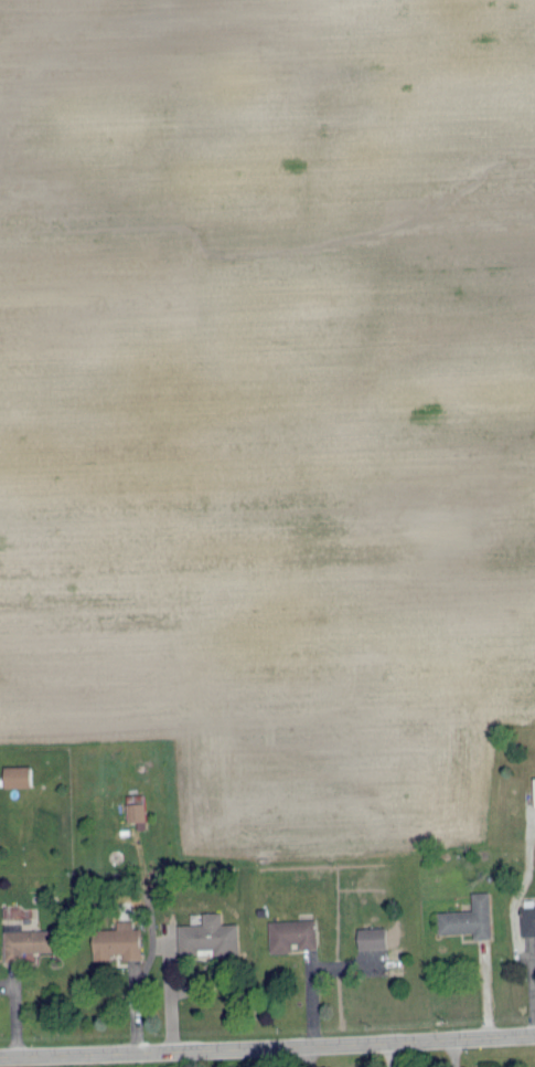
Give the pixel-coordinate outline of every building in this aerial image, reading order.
[(31,767),(4,768),(5,789),(32,788),(31,767)] [(147,828),(146,805),(128,805),(128,824),(138,823),(138,829),(147,828)] [(473,938),(473,931),(438,933),(437,910),(471,909),(470,891),(488,890),(490,937),(473,938)] [(533,904),(534,903),(534,934),(521,934),(520,915),(521,915),(521,906),(523,906),(523,898),(533,898),(533,904)] [(214,954),(214,948),(197,949),(197,953),(178,953),(176,925),(202,923),(202,911),(222,911),(223,922),(237,921),(238,953),(214,954)] [(269,951),(268,921),(314,918),(317,948),(300,949),(299,941),(291,942),(291,950),(269,951)] [(93,959),(93,929),(117,928),(116,919),(132,919),(132,928),(139,928),(140,958),(122,958),(122,953),(110,953),(110,958),(93,959)] [(4,961),(2,921),(21,920),(22,930),(54,929),(55,950),(20,951),(21,960),(4,961)] [(359,930),(360,950),(388,949),(387,929),(359,930)]
